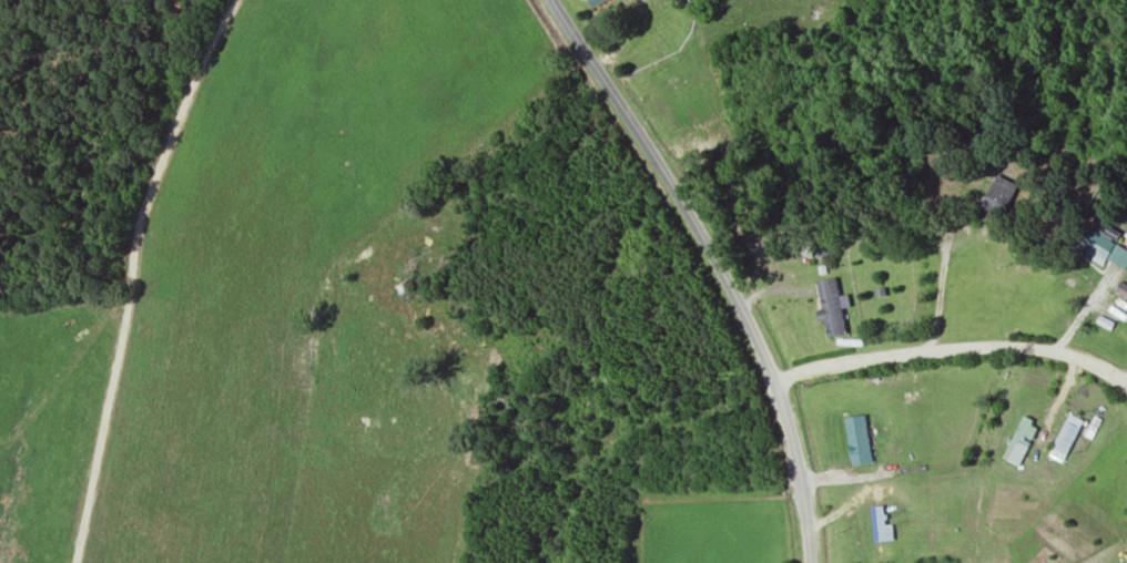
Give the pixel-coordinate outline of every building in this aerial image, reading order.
[(982,207),(1004,218),(1020,184),(998,173),(982,207)] [(1120,234),(1102,226),(1096,238),(1089,235),(1080,251),(1103,263),(1106,258),(1125,268),(1126,264),(1126,248),(1116,242),(1120,234)] [(840,294),(837,277),(819,279),(823,308),(818,308),(820,319),(826,319),(828,335),(847,333),(844,306),(851,305),(850,292),(840,294)] [(1126,296),(1126,295),(1126,284),(1121,280),(1115,290),(1126,296)] [(1051,456),(1065,462),(1083,418),(1069,412),(1051,456)] [(871,462),(868,414),(848,415),(852,464),(871,462)] [(1033,439),(1040,423),(1023,416),(1004,457),(1021,464),(1032,439),(1033,439)]
